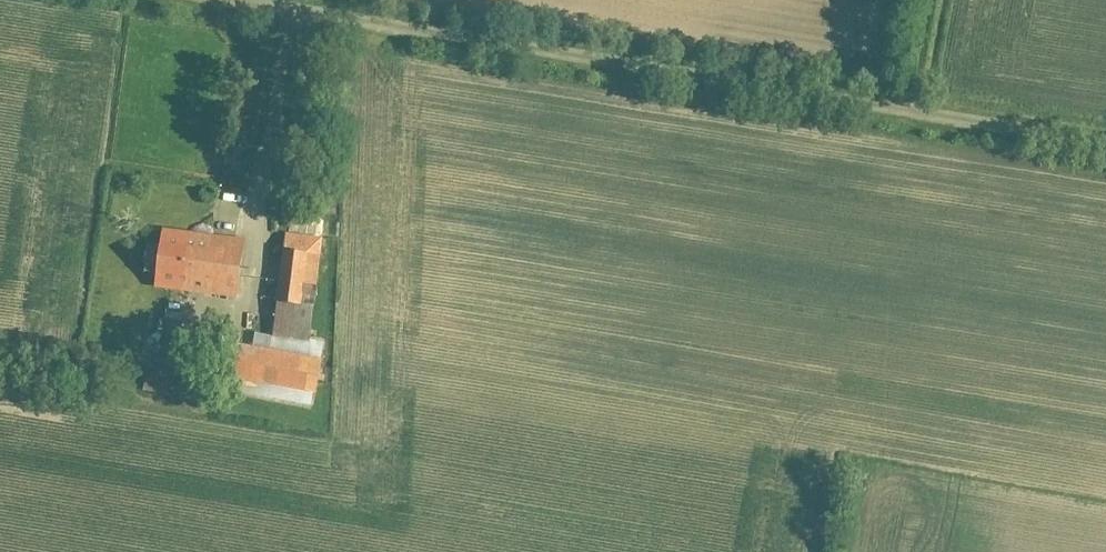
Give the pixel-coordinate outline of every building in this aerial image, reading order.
[(278,239),(265,340),(307,346),(321,245),(278,239)] [(152,246),(146,293),(223,304),(230,257),(152,246)] [(234,351),(226,397),(311,411),(318,365),(234,351)]
